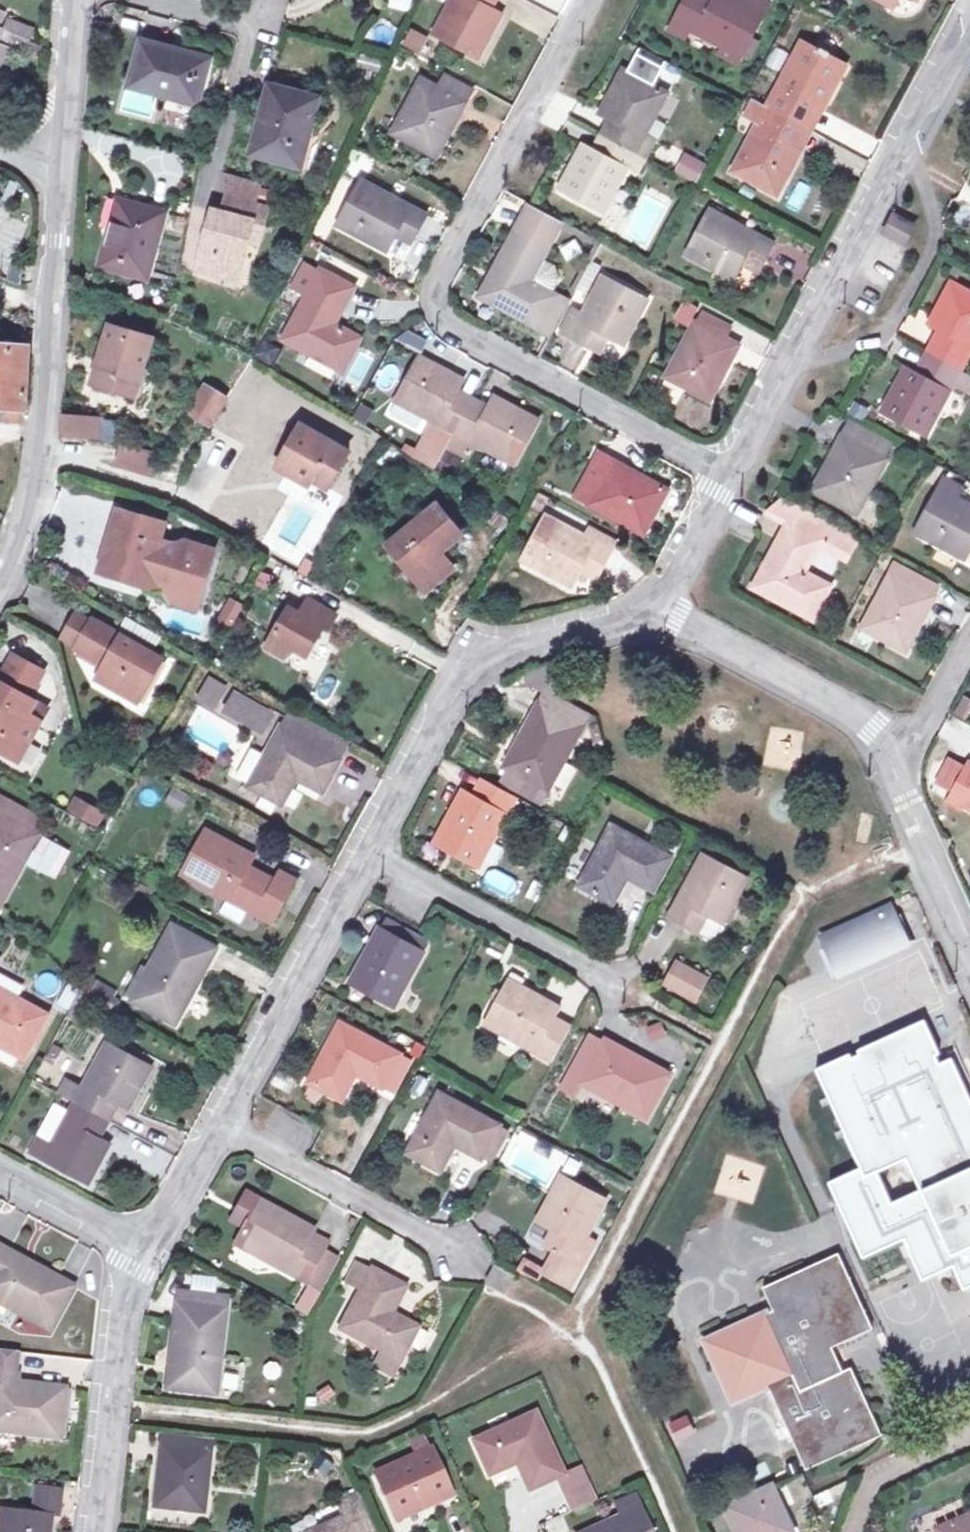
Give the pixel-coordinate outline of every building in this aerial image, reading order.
[(414,0),(392,0),(390,5),(410,12),(414,0)] [(433,25),(477,48),(501,5),(493,0),(447,0),(433,25)] [(695,33),(739,55),(765,2),(760,0),(744,0),(743,4),(733,0),(688,0),(676,25),(695,33)] [(690,41),(695,33),(676,25),(672,33),(690,41)] [(422,50),(427,38),(411,29),(404,41),(422,50)] [(165,80),(202,88),(208,61),(172,53),(173,45),(144,38),(134,82),(163,89),(165,80)] [(6,79),(17,47),(4,42),(0,41),(0,77),(6,79)] [(814,102),(825,107),(846,64),(804,41),(770,106),(801,121),(814,102)] [(640,53),(629,72),(656,87),(666,68),(640,53)] [(469,81),(446,70),(440,83),(422,73),(394,125),(435,148),(469,81)] [(649,159),(658,142),(646,136),(669,93),(656,87),(629,72),(626,70),(602,113),(613,119),(622,123),(613,140),(649,159)] [(321,95),(271,83),(255,147),(298,159),(303,132),(312,134),(321,95)] [(791,142),(801,121),(770,106),(749,93),(744,103),(738,116),(761,126),(736,171),(778,193),(802,148),(803,147),(791,142)] [(801,121),(814,128),(825,107),(814,102),(801,121)] [(613,119),(604,135),(613,140),(622,123),(613,119)] [(803,147),(814,128),(801,121),(791,142),(803,147)] [(613,140),(604,135),(596,151),(604,155),(613,140)] [(585,145),(562,188),(605,211),(628,169),(640,175),(649,159),(613,140),(604,155),(596,151),(585,145)] [(680,152),(673,175),(697,182),(705,160),(680,152)] [(240,173),(239,198),(265,205),(271,181),(240,173)] [(402,217),(418,226),(427,209),(363,175),(340,218),(388,244),(389,244),(402,217)] [(161,205),(124,196),(118,220),(115,219),(105,259),(146,270),(161,205)] [(214,266),(254,278),(268,223),(274,225),(278,208),(265,205),(239,198),(234,214),(227,212),(214,266)] [(531,281),(539,265),(564,219),(533,202),(531,201),(484,296),(540,326),(557,295),(551,291),(531,281)] [(753,255),(765,263),(775,247),(714,214),(691,256),(736,281),(745,265),(753,255)] [(402,217),(389,244),(404,252),(418,226),(402,217)] [(877,240),(899,252),(911,233),(888,220),(877,240)] [(760,274),(765,263),(753,255),(745,265),(760,274)] [(574,289),(588,296),(605,262),(592,257),(574,289)] [(560,277),(539,265),(531,281),(551,291),(560,277)] [(281,340),(340,370),(357,337),(331,323),(349,287),(317,271),(315,274),(305,267),(292,291),(303,297),(281,340)] [(597,331),(609,337),(623,345),(648,300),(606,278),(585,316),(572,308),(560,334),(588,348),(597,331)] [(917,361),(949,377),(959,361),(969,367),(969,310),(941,294),(918,337),(927,343),(917,361)] [(668,375),(706,398),(735,342),(726,338),(732,327),(704,313),(700,321),(696,319),(668,375)] [(137,365),(145,368),(154,341),(110,327),(90,387),(134,400),(138,383),(132,382),(137,365)] [(597,331),(588,348),(601,355),(609,337),(597,331)] [(21,413),(27,349),(0,348),(0,411),(21,413)] [(421,448),(442,459),(470,408),(454,399),(459,391),(465,380),(422,357),(399,399),(436,420),(421,448)] [(917,361),(905,384),(895,379),(872,422),(913,445),(940,394),(960,405),(969,390),(969,388),(949,377),(917,361)] [(132,382),(138,383),(145,386),(150,369),(145,368),(137,365),(132,382)] [(185,414),(208,426),(223,399),(200,387),(185,414)] [(454,399),(470,408),(475,400),(459,391),(454,399)] [(470,408),(442,459),(441,461),(456,469),(472,440),(516,464),(539,422),(497,398),(491,409),(486,417),(470,408)] [(486,417),(491,409),(475,400),(470,408),(486,417)] [(60,438),(74,440),(76,417),(62,416),(60,438)] [(94,418),(76,417),(74,440),(92,441),(94,418)] [(285,464),(307,475),(322,485),(341,450),(293,422),(270,466),(282,472),(285,464)] [(802,497),(845,517),(874,465),(869,463),(875,453),(841,435),(835,444),(830,442),(802,497)] [(133,447),(123,444),(117,464),(126,469),(151,475),(157,453),(133,447)] [(442,459),(421,448),(417,456),(437,467),(441,461),(442,459)] [(641,531),(663,490),(599,456),(578,498),(641,531)] [(302,483),(307,475),(285,464),(282,472),(302,483)] [(969,545),(969,509),(956,502),(962,490),(944,479),(914,534),(969,565),(969,547),(969,546),(969,545)] [(13,484),(0,483),(0,502),(10,503),(13,484)] [(468,535),(439,501),(387,544),(428,592),(460,566),(448,552),(468,535)] [(98,574),(118,580),(121,571),(148,578),(149,575),(150,569),(159,572),(157,578),(202,590),(213,549),(183,541),(174,545),(158,541),(163,523),(116,510),(98,574)] [(583,562),(600,569),(614,540),(588,526),(582,537),(545,518),(523,560),(572,585),(579,570),(583,562)] [(820,554),(826,539),(793,523),(786,534),(778,530),(745,592),(804,623),(820,589),(794,577),(809,548),(820,554)] [(826,539),(820,554),(842,564),(852,546),(829,533),(826,539)] [(595,578),(600,569),(583,562),(579,570),(595,578)] [(929,603),(919,598),(926,584),(893,566),(860,632),(902,655),(929,603)] [(150,569),(149,575),(157,578),(159,572),(150,569)] [(118,580),(117,584),(144,592),(148,578),(121,571),(118,580)] [(202,590),(157,578),(172,601),(197,608),(202,590)] [(291,652),(307,659),(323,627),(330,630),(340,613),(305,595),(298,609),(286,603),(264,647),(287,660),(291,652)] [(240,603),(230,598),(218,620),(229,625),(240,603)] [(78,650),(92,621),(77,613),(62,641),(78,650)] [(155,649),(163,634),(126,614),(118,629),(155,649)] [(166,658),(93,618),(92,621),(78,650),(77,653),(100,666),(93,679),(140,705),(166,658)] [(0,696),(0,750),(22,760),(43,718),(34,712),(41,698),(34,695),(47,671),(11,653),(0,675),(0,677),(7,681),(0,696)] [(224,684),(208,676),(198,696),(213,704),(224,684)] [(272,707),(234,688),(226,707),(263,725),(272,707)] [(532,793),(536,786),(547,792),(587,719),(562,706),(549,698),(509,771),(517,775),(513,782),(532,793)] [(267,749),(251,779),(282,796),(297,769),(324,783),(347,739),(289,708),(267,749)] [(238,773),(251,779),(267,749),(255,742),(238,773)] [(939,789),(953,797),(968,770),(954,762),(939,789)] [(953,797),(965,803),(962,810),(969,814),(969,772),(968,770),(953,797)] [(518,801),(486,783),(477,798),(467,793),(436,845),(480,869),(518,801)] [(1,904),(39,833),(31,830),(39,814),(0,793),(0,903),(1,904)] [(71,809),(97,824),(104,812),(78,797),(71,809)] [(611,826),(579,883),(611,902),(627,875),(652,890),(670,860),(611,826)] [(273,919),(286,897),(266,885),(241,870),(246,862),(201,835),(182,868),(273,919)] [(706,922),(722,931),(748,883),(705,858),(671,922),(697,937),(706,922)] [(266,885),(286,897),(295,877),(276,867),(266,885)] [(817,944),(832,979),(903,948),(888,914),(817,944)] [(158,971),(140,1002),(174,1022),(218,947),(176,922),(150,967),(158,971)] [(401,943),(407,932),(389,922),(383,930),(380,927),(349,985),(391,1007),(421,953),(401,943)] [(706,922),(697,937),(713,947),(722,931),(706,922)] [(401,943),(421,953),(427,944),(407,932),(401,943)] [(692,1002),(706,975),(676,959),(661,985),(692,1002)] [(128,995),(140,1002),(158,971),(150,967),(146,963),(128,995)] [(19,996),(25,985),(0,970),(0,984),(19,996)] [(94,980),(85,993),(108,1007),(116,993),(94,980)] [(552,1020),(556,1011),(503,981),(478,1024),(546,1064),(566,1027),(552,1020)] [(18,1052),(42,1008),(19,996),(0,984),(0,1042),(18,1052)] [(108,1007),(85,993),(80,990),(67,1012),(102,1032),(110,1020),(120,1026),(125,1017),(108,1007)] [(649,1041),(665,1034),(660,1021),(644,1028),(649,1041)] [(828,1183),(859,1258),(901,1240),(918,1281),(949,1268),(959,1289),(969,1284),(969,1122),(946,1064),(939,1067),(923,1026),(812,1073),(854,1172),(828,1183)] [(335,1029),(306,1083),(341,1101),(353,1079),(386,1096),(402,1066),(335,1029)] [(566,1076),(580,1083),(643,1120),(667,1078),(602,1041),(598,1047),(587,1040),(566,1076)] [(40,1059),(53,1066),(60,1054),(47,1047),(40,1059)] [(111,1104),(123,1110),(131,1114),(153,1072),(109,1048),(85,1093),(63,1081),(54,1097),(72,1107),(97,1121),(101,1123),(111,1104)] [(580,1083),(566,1076),(558,1091),(571,1098),(580,1083)] [(489,1152),(501,1131),(436,1095),(405,1151),(433,1167),(448,1141),(477,1157),(482,1148),(489,1152)] [(101,1123),(110,1127),(113,1129),(123,1110),(111,1104),(101,1123)] [(88,1137),(97,1121),(72,1107),(51,1145),(33,1135),(23,1153),(87,1188),(109,1148),(101,1144),(88,1137)] [(101,1144),(110,1127),(101,1123),(97,1121),(88,1137),(101,1144)] [(570,1166),(562,1162),(556,1174),(564,1178),(570,1166)] [(565,1265),(579,1238),(597,1203),(554,1179),(530,1223),(543,1230),(557,1237),(547,1256),(539,1271),(537,1276),(564,1291),(575,1270),(565,1265)] [(309,1283),(319,1288),(334,1262),(316,1253),(318,1250),(299,1240),(307,1226),(241,1189),(234,1202),(247,1210),(240,1222),(230,1238),(309,1283)] [(247,1210),(234,1202),(226,1214),(240,1222),(247,1210)] [(22,1213),(0,1205),(0,1239),(11,1243),(22,1213)] [(533,1248),(547,1256),(557,1237),(543,1230),(533,1248)] [(565,1265),(575,1270),(588,1244),(579,1238),(565,1265)] [(39,1327),(63,1286),(0,1247),(0,1304),(39,1327)] [(776,1322),(711,1352),(745,1427),(781,1411),(806,1470),(884,1434),(855,1365),(844,1369),(835,1347),(871,1332),(838,1257),(761,1292),(776,1322)] [(521,1260),(513,1273),(533,1284),(537,1276),(539,1271),(521,1260)] [(344,1287),(359,1297),(372,1275),(356,1265),(344,1287)] [(373,1349),(396,1362),(403,1349),(413,1332),(387,1316),(401,1291),(372,1275),(359,1297),(341,1330),(373,1349)] [(319,1288),(309,1283),(294,1309),(304,1314),(319,1288)] [(183,1312),(184,1302),(168,1301),(167,1310),(183,1312)] [(183,1312),(167,1310),(158,1391),(199,1396),(204,1359),(210,1360),(215,1315),(197,1313),(198,1304),(184,1302),(183,1312)] [(197,1313),(215,1315),(216,1306),(198,1304),(197,1313)] [(424,1338),(413,1332),(403,1349),(414,1355),(424,1338)] [(54,1439),(60,1389),(17,1385),(21,1351),(0,1349),(0,1432),(54,1439)] [(396,1362),(373,1349),(365,1363),(388,1376),(396,1362)] [(533,1412),(470,1439),(485,1474),(514,1462),(526,1488),(552,1477),(560,1473),(533,1412)] [(677,1439),(694,1431),(685,1412),(668,1420),(677,1439)] [(405,1453),(422,1445),(416,1432),(400,1441),(405,1453)] [(148,1504),(194,1508),(201,1441),(156,1436),(148,1504)] [(422,1445),(405,1453),(370,1470),(388,1512),(443,1487),(422,1445)] [(560,1473),(552,1477),(567,1509),(593,1497),(577,1465),(560,1473)] [(48,1512),(55,1512),(58,1485),(31,1483),(28,1509),(0,1506),(0,1531),(46,1531),(48,1512)] [(723,1509),(723,1510),(733,1531),(789,1531),(771,1490),(771,1489),(723,1509)] [(635,1504),(633,1507),(628,1494),(612,1502),(617,1513),(579,1531),(648,1531),(635,1504)] [(339,1518),(360,1511),(353,1495),(332,1502),(339,1518)] [(933,1525),(937,1531),(969,1531),(969,1509),(933,1525)] [(339,1518),(304,1531),(369,1531),(360,1511),(339,1518)]
